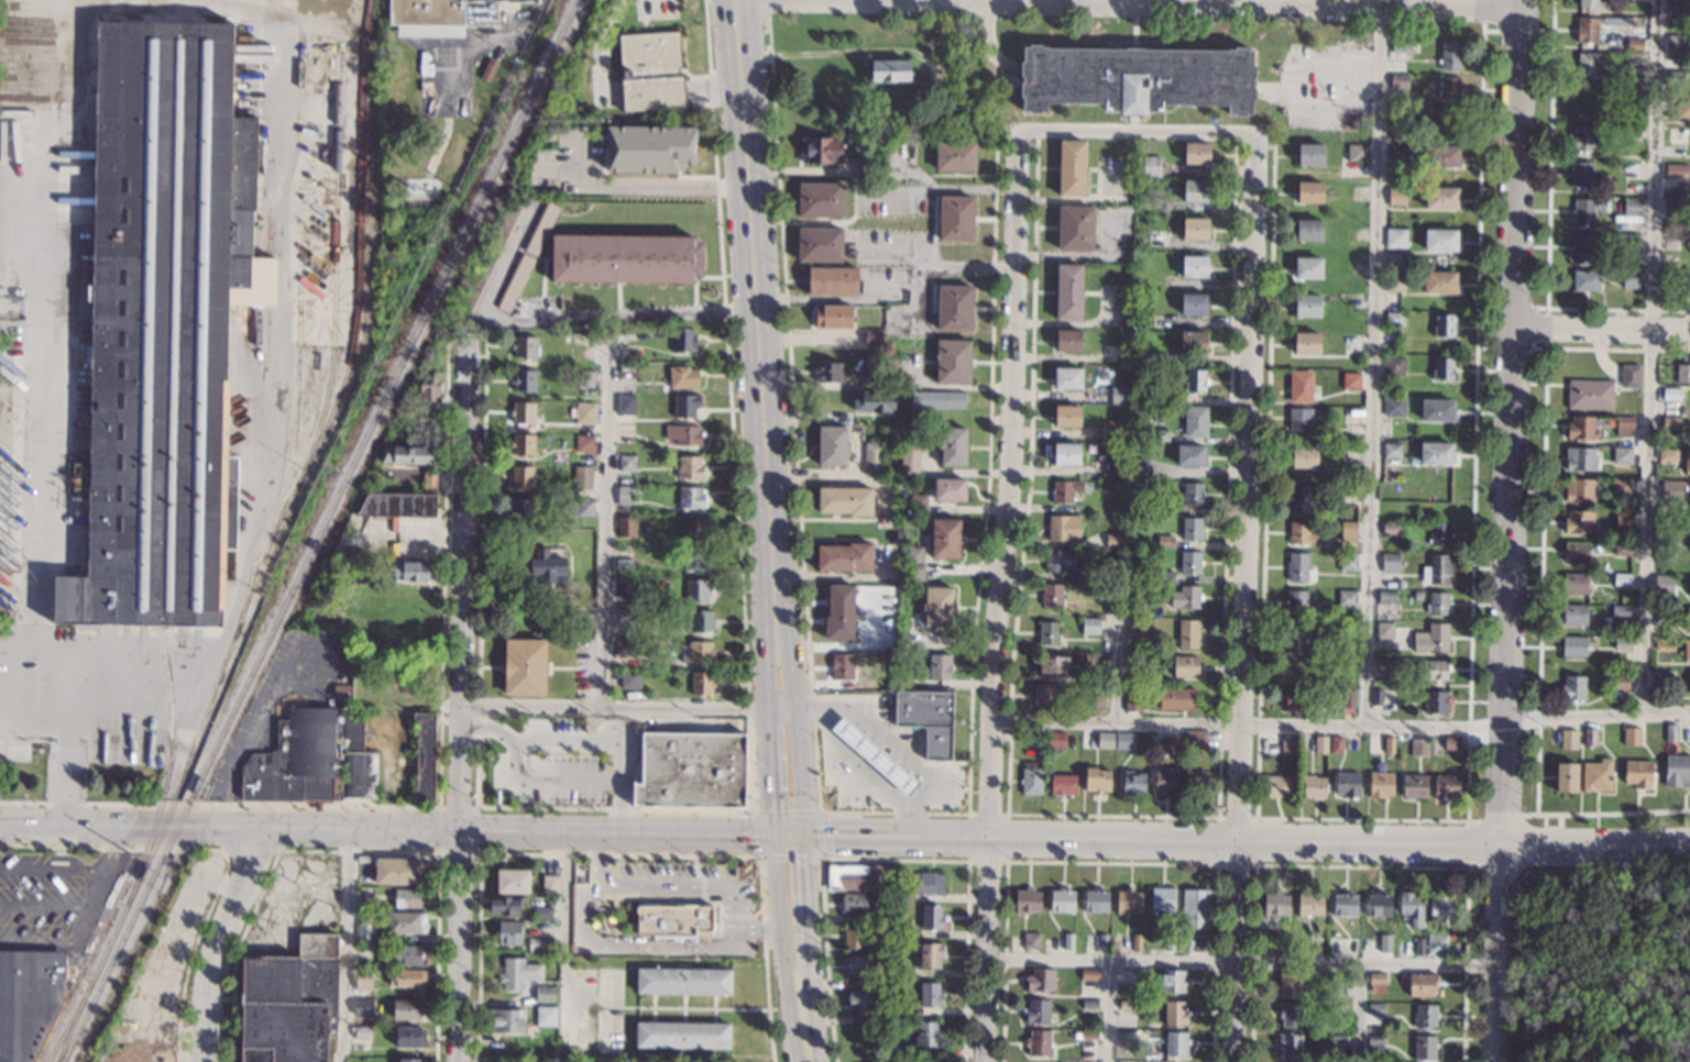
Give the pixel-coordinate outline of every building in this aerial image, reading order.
[(391,21),(391,0),(537,0),(537,3),(464,2),(463,35),(399,35),(400,22),(391,21)] [(1682,15),(1668,14),(1668,1),(1683,1),(1682,15)] [(494,20),(479,20),(479,10),(494,10),(494,20)] [(1598,44),(1577,43),(1577,16),(1598,18),(1598,44)] [(52,574),(51,624),(226,627),(227,583),(235,583),(238,456),(224,456),(227,339),(250,339),(254,122),(230,121),(232,23),(97,21),(86,574),(52,574)] [(681,68),(678,68),(679,76),(683,76),(684,108),(623,112),(618,35),(679,31),(681,68)] [(1683,53),(1667,53),(1668,35),(1684,36),(1683,53)] [(1642,40),(1642,51),(1626,49),(1626,38),(1642,40)] [(1408,53),(1391,53),(1392,41),(1408,41),(1408,53)] [(1460,42),(1460,69),(1440,69),(1441,41),(1460,42)] [(1245,49),(1252,49),(1252,65),(1254,65),(1253,79),(1251,79),(1251,87),(1253,87),(1253,100),(1251,100),(1251,113),(1245,113),(1245,115),(1233,115),(1233,113),(1227,113),(1227,106),(1162,104),(1162,110),(1156,110),(1156,111),(1146,111),(1146,114),(1119,114),(1120,111),(1109,111),(1109,110),(1105,109),(1106,103),(1046,103),(1046,111),(1040,111),(1040,113),(1029,113),(1029,111),(1022,111),(1022,97),(1020,97),(1020,84),(1022,84),(1022,76),(1020,76),(1020,62),(1023,62),(1023,47),(1029,47),(1029,45),(1041,45),(1040,47),(1046,47),(1047,48),(1126,49),(1126,48),(1142,48),(1142,49),(1228,51),(1228,49),(1234,49),(1234,47),(1245,47),(1245,49)] [(1645,67),(1627,67),(1627,66),(1620,65),(1620,52),(1646,52),(1645,67)] [(1598,54),(1598,56),(1605,56),(1605,71),(1606,71),(1606,80),(1577,79),(1578,53),(1598,54)] [(910,80),(871,81),(871,62),(910,60),(910,80)] [(1683,87),(1666,87),(1667,70),(1684,70),(1683,87)] [(1408,88),(1391,88),(1391,75),(1408,75),(1408,88)] [(1459,100),(1439,99),(1439,77),(1440,77),(1459,78),(1459,100)] [(1676,101),(1689,102),(1689,119),(1676,118),(1676,101)] [(1459,137),(1430,136),(1430,125),(1438,125),(1439,108),(1459,108),(1459,137)] [(1594,152),(1573,151),(1573,125),(1594,125),(1594,152)] [(695,165),(677,164),(677,173),(606,172),(607,126),(695,128),(695,165)] [(1640,141),(1622,141),(1623,126),(1640,126),(1640,141)] [(1408,129),(1407,141),(1391,140),(1392,128),(1408,129)] [(1686,145),(1668,144),(1668,128),(1687,128),(1686,145)] [(842,164),(800,163),(800,137),(843,137),(842,164)] [(1085,141),(1083,197),(1057,196),(1060,141),(1085,141)] [(1209,143),(1209,164),(1184,164),(1184,142),(1209,143)] [(975,170),(935,172),(935,143),(975,143),(975,170)] [(1323,166),(1297,165),(1297,144),(1324,144),(1323,166)] [(1365,145),(1364,161),(1347,161),(1347,144),(1365,145)] [(1409,166),(1391,166),(1391,146),(1409,145),(1409,166)] [(1459,167),(1426,167),(1426,145),(1459,145),(1459,167)] [(1160,177),(1142,177),(1142,156),(1160,156),(1160,177)] [(1591,187),(1569,187),(1569,172),(1572,172),(1572,162),(1592,162),(1591,187)] [(1639,179),(1624,179),(1624,163),(1639,163),(1639,179)] [(1689,185),(1681,188),(1665,188),(1666,164),(1688,164),(1689,185)] [(1208,202),(1183,202),(1184,180),(1208,180),(1208,202)] [(1323,203),(1297,203),(1297,181),(1323,181),(1323,203)] [(842,218),(798,217),(798,182),(843,184),(842,218)] [(1457,209),(1425,209),(1425,187),(1457,187),(1457,209)] [(1405,204),(1387,204),(1389,188),(1405,188),(1405,204)] [(973,242),(939,241),(940,196),(973,197),(973,242)] [(524,206),(462,333),(449,327),(511,198),(524,206)] [(1642,215),(1624,214),(1624,198),(1642,198),(1642,215)] [(1594,224),(1573,224),(1574,199),(1595,199),(1594,224)] [(1680,217),(1662,217),(1662,199),(1681,200),(1680,217)] [(559,208),(536,256),(525,251),(523,254),(535,259),(508,313),(495,307),(546,201),(559,208)] [(1173,214),(1162,214),(1162,203),(1173,203),(1173,214)] [(1093,207),(1091,251),(1057,250),(1058,206),(1093,207)] [(1172,224),(1162,224),(1162,215),(1172,215),(1172,224)] [(1207,240),(1182,239),(1183,218),(1208,219),(1207,240)] [(1321,241),(1296,241),(1296,219),(1321,220),(1321,241)] [(842,262),(798,262),(798,228),(842,228),(842,262)] [(1405,247),(1385,247),(1385,229),(1406,229),(1405,247)] [(1457,252),(1424,251),(1424,229),(1457,230),(1457,252)] [(1639,255),(1618,255),(1618,233),(1639,233),(1639,255)] [(694,243),(702,243),(702,277),(695,277),(695,284),(551,281),(552,234),(694,236),(694,243)] [(1592,259),(1572,259),(1573,234),(1593,234),(1592,259)] [(1679,253),(1661,252),(1662,235),(1679,236),(1679,253)] [(1144,246),(1135,246),(1137,237),(1144,237),(1144,246)] [(1207,278),(1182,277),(1182,255),(1207,256),(1207,278)] [(1321,279),(1295,278),(1295,257),(1323,257),(1321,279)] [(1080,321),(1055,320),(1056,264),(1082,264),(1080,321)] [(857,296),(809,295),(809,267),(857,268),(857,296)] [(1639,289),(1622,288),(1622,280),(1616,280),(1616,273),(1624,274),(1624,269),(1639,269),(1639,289)] [(1599,291),(1572,291),(1573,270),(1600,272),(1599,291)] [(1456,294),(1423,294),(1423,272),(1456,272),(1456,294)] [(1404,292),(1404,276),(1387,275),(1387,291),(1404,292)] [(970,331),(936,330),(937,286),(972,286),(970,331)] [(1206,316),(1181,316),(1181,294),(1206,294),(1206,316)] [(1320,317),(1295,317),(1295,295),(1317,295),(1320,295),(1320,317)] [(852,306),(851,330),(813,329),(814,305),(852,306)] [(1403,312),(1403,325),(1385,325),(1385,312),(1403,312)] [(1453,336),(1433,336),(1433,327),(1435,327),(1435,314),(1453,314),(1453,336)] [(692,333),(695,333),(695,351),(692,351),(692,353),(673,353),(673,328),(692,329),(692,333)] [(881,346),(864,346),(864,330),(881,330),(881,346)] [(1080,352),(1055,351),(1056,330),(1082,331),(1080,352)] [(1205,353),(1181,353),(1181,331),(1205,331),(1205,353)] [(1319,355),(1294,354),(1294,333),(1319,333),(1319,355)] [(536,336),(535,358),(514,357),(514,350),(512,350),(512,344),(514,344),(515,336),(536,336)] [(969,384),(935,384),(936,340),(970,340),(969,384)] [(1404,375),(1384,375),(1384,356),(1404,356),(1404,375)] [(1452,380),(1431,379),(1433,369),(1434,369),(1434,357),(1453,357),(1452,380)] [(841,383),(816,383),(816,363),(841,363),(841,383)] [(1639,365),(1639,388),(1621,388),(1622,364),(1639,365)] [(1676,365),(1689,364),(1689,382),(1676,383),(1676,365)] [(689,369),(698,369),(699,387),(670,389),(669,367),(689,366),(689,369)] [(634,377),(618,377),(618,367),(634,367),(634,377)] [(1082,389),(1054,389),(1054,367),(1082,368),(1082,389)] [(1205,392),(1184,391),(1184,381),(1186,381),(1186,369),(1205,370),(1205,392)] [(535,392),(514,392),(515,384),(511,384),(512,378),(515,378),(515,370),(536,370),(535,392)] [(594,389),(577,388),(578,370),(595,370),(594,389)] [(1312,403),(1288,402),(1290,370),(1313,370),(1312,403)] [(439,403),(419,403),(419,372),(440,373),(439,403)] [(1360,389),(1342,389),(1342,373),(1360,374),(1360,389)] [(880,386),(866,386),(866,376),(880,376),(880,386)] [(1612,409),(1567,408),(1568,380),(1613,380),(1612,409)] [(1129,403),(1110,403),(1110,386),(1128,386),(1129,403)] [(1681,401),(1662,400),(1662,388),(1681,388),(1681,401)] [(1176,405),(1159,405),(1159,389),(1176,390),(1176,405)] [(893,411),(854,411),(854,399),(862,399),(862,391),(895,391),(893,411)] [(964,409),(912,408),(912,391),(964,391),(964,409)] [(617,395),(635,396),(635,416),(616,414),(617,395)] [(700,408),(695,408),(695,418),(674,418),(674,395),(700,395),(700,408)] [(1405,417),(1383,417),(1384,397),(1405,397),(1405,417)] [(1453,421),(1420,421),(1420,399),(1453,400),(1453,421)] [(1679,413),(1661,412),(1662,401),(1679,402),(1679,413)] [(534,425),(523,425),(523,423),(513,423),(513,416),(511,416),(511,410),(514,410),(514,402),(534,402),(534,425)] [(595,405),(594,423),(575,423),(577,403),(595,405)] [(1079,428),(1054,427),(1055,406),(1079,406),(1079,428)] [(1206,439),(1184,439),(1184,406),(1207,407),(1206,439)] [(1310,409),(1310,430),(1288,430),(1288,408),(1310,409)] [(1359,409),(1359,424),(1342,423),(1343,408),(1359,409)] [(1680,432),(1662,432),(1662,414),(1680,414),(1680,432)] [(1593,417),(1593,429),(1596,429),(1596,440),(1567,439),(1567,422),(1571,422),(1571,417),(1593,417)] [(1632,436),(1615,436),(1616,418),(1633,418),(1632,436)] [(1120,433),(1121,421),(1103,421),(1103,433),(1120,433)] [(699,427),(699,431),(702,431),(701,445),(676,444),(676,440),(665,440),(666,425),(699,427)] [(846,466),(819,466),(819,427),(846,427),(846,466)] [(966,466),(940,466),(940,449),(937,449),(937,428),(966,428),(966,466)] [(1168,441),(1151,441),(1151,430),(1168,430),(1168,441)] [(534,457),(523,457),(523,454),(513,454),(513,447),(511,447),(511,442),(514,442),(514,434),(534,435),(534,457)] [(593,452),(575,452),(577,435),(594,435),(593,452)] [(881,476),(864,475),(864,442),(881,442),(881,476)] [(1452,465),(1419,464),(1420,442),(1452,443),(1452,465)] [(1078,465),(1054,465),(1054,443),(1078,443),(1078,465)] [(1400,457),(1383,457),(1383,443),(1401,443),(1400,457)] [(1204,466),(1176,466),(1176,444),(1205,445),(1204,466)] [(431,464),(381,463),(387,446),(432,447),(431,464)] [(1317,467),(1292,467),(1292,446),(1317,446),(1317,467)] [(1595,456),(1598,456),(1598,468),(1594,468),(1594,471),(1566,471),(1566,447),(1595,449),(1595,456)] [(1632,447),(1631,464),(1612,463),(1613,447),(1632,447)] [(1677,462),(1660,462),(1660,449),(1677,449),(1677,462)] [(635,455),(635,472),(618,471),(619,455),(635,455)] [(701,465),(702,465),(702,478),(678,478),(678,456),(701,456),(701,465)] [(534,486),(513,486),(513,466),(534,466),(534,486)] [(592,467),(591,489),(573,489),(574,467),(592,467)] [(436,518),(355,516),(366,493),(421,494),(421,469),(436,471),(436,518)] [(966,501),(934,500),(934,478),(966,479),(966,501)] [(1629,493),(1612,493),(1612,478),(1629,478),(1629,493)] [(1594,502),(1565,501),(1566,479),(1594,479),(1594,502)] [(1083,482),(1083,491),(1073,491),(1072,504),(1053,502),(1053,480),(1083,482)] [(1681,500),(1661,500),(1661,480),(1680,480),(1681,500)] [(1124,493),(1113,493),(1113,483),(1124,483),(1124,493)] [(1203,505),(1183,505),(1183,483),(1185,483),(1203,483),(1203,505)] [(1319,485),(1319,500),(1309,500),(1309,512),(1290,512),(1291,485),(1319,485)] [(1356,497),(1339,496),(1339,485),(1357,485),(1356,497)] [(1450,513),(1430,513),(1430,508),(1427,508),(1427,500),(1430,500),(1430,485),(1450,486),(1450,513)] [(634,504),(617,504),(617,486),(634,486),(634,504)] [(701,488),(701,494),(704,494),(704,508),(679,508),(680,487),(701,488)] [(873,516),(849,516),(849,512),(817,512),(819,487),(873,488),(873,516)] [(533,520),(511,520),(511,511),(508,511),(508,506),(512,506),(512,499),(534,499),(533,520)] [(593,517),(571,516),(571,500),(577,501),(577,499),(594,499),(593,517)] [(1400,520),(1382,520),(1382,500),(1400,500),(1400,520)] [(1593,534),(1565,533),(1565,517),(1568,517),(1568,510),(1593,511),(1593,534)] [(1632,528),(1615,528),(1615,511),(1633,511),(1632,528)] [(1079,541),(1049,540),(1049,516),(1079,516),(1079,541)] [(636,536),(617,536),(617,518),(636,518),(636,536)] [(704,519),(704,524),(706,524),(706,533),(704,533),(704,541),(683,541),(683,518),(704,519)] [(1201,540),(1182,540),(1182,518),(1201,518),(1201,540)] [(958,558),(931,558),(932,519),(959,520),(958,558)] [(1309,521),(1309,533),(1319,533),(1318,544),(1290,544),(1290,521),(1309,521)] [(1357,541),(1340,541),(1340,521),(1357,521),(1357,541)] [(1400,534),(1382,534),(1382,523),(1400,523),(1400,534)] [(1449,523),(1449,546),(1429,545),(1430,523),(1449,523)] [(1681,544),(1657,544),(1658,530),(1682,531),(1681,544)] [(1121,547),(1107,547),(1107,534),(1121,534),(1121,547)] [(1174,547),(1157,549),(1157,536),(1174,536),(1174,547)] [(1588,563),(1563,562),(1565,541),(1589,542),(1588,563)] [(1629,555),(1613,554),(1614,542),(1631,543),(1629,555)] [(871,572),(816,571),(817,545),(848,545),(848,543),(871,543),(871,572)] [(549,557),(566,557),(567,586),(552,586),(551,583),(536,584),(535,575),(530,575),(530,558),(536,558),(535,547),(549,547),(549,557)] [(705,550),(705,555),(710,556),(709,571),(684,569),(685,549),(705,550)] [(1065,551),(1075,551),(1075,565),(1082,565),(1082,573),(1046,572),(1046,550),(1065,550),(1065,551)] [(1199,574),(1181,574),(1181,552),(1200,552),(1199,574)] [(1307,580),(1287,580),(1288,552),(1307,553),(1307,580)] [(1357,571),(1339,571),(1339,553),(1357,553),(1357,571)] [(1398,573),(1382,573),(1382,553),(1398,554),(1398,573)] [(1448,583),(1422,583),(1422,566),(1429,566),(1429,555),(1449,555),(1448,583)] [(632,558),(630,573),(615,572),(616,558),(632,558)] [(428,565),(434,565),(434,580),(419,582),(409,582),(409,580),(394,579),(394,575),(392,575),(392,562),(428,563),(428,565)] [(1173,583),(1155,583),(1155,571),(1173,572),(1173,583)] [(1588,594),(1563,594),(1563,573),(1589,574),(1588,594)] [(1631,585),(1613,585),(1613,574),(1631,574),(1631,585)] [(1671,599),(1655,599),(1655,574),(1672,574),(1671,599)] [(634,597),(614,597),(615,577),(634,577),(634,597)] [(707,586),(711,586),(711,593),(707,593),(707,600),(685,600),(687,579),(707,579),(707,586)] [(1062,607),(1042,607),(1042,604),(1041,604),(1041,594),(1042,594),(1042,584),(1062,584),(1062,607)] [(853,640),(825,639),(825,616),(827,616),(828,585),(830,585),(854,585),(853,640)] [(1198,608),(1164,607),(1164,591),(1179,591),(1179,586),(1198,586),(1198,608)] [(952,627),(924,627),(924,587),(953,587),(952,627)] [(1306,602),(1314,602),(1314,612),(1286,612),(1286,590),(1306,590),(1306,602)] [(1357,608),(1338,607),(1338,590),(1357,590),(1357,608)] [(1422,600),(1414,600),(1413,590),(1422,590),(1422,600)] [(1395,591),(1395,602),(1394,602),(1378,602),(1378,591),(1395,591)] [(1448,615),(1428,615),(1428,593),(1448,593),(1448,615)] [(1139,596),(1137,613),(1121,612),(1123,595),(1139,596)] [(1118,613),(1106,613),(1106,597),(1118,597),(1118,613)] [(1587,624),(1563,624),(1563,605),(1587,605),(1587,624)] [(1629,606),(1629,618),(1612,617),(1612,605),(1629,606)] [(1675,622),(1656,622),(1656,607),(1675,608),(1675,622)] [(634,626),(613,626),(614,608),(632,608),(634,608),(634,626)] [(563,632),(550,632),(550,628),(544,628),(542,610),(562,609),(563,632)] [(712,631),(691,631),(691,610),(713,610),(712,631)] [(1099,634),(1082,634),(1082,618),(1099,618),(1099,634)] [(1196,648),(1177,648),(1178,620),(1197,620),(1196,648)] [(1058,643),(1039,643),(1039,621),(1058,621),(1058,643)] [(1305,637),(1310,637),(1310,650),(1285,650),(1285,621),(1305,621),(1305,637)] [(1392,639),(1375,639),(1375,622),(1392,622),(1392,639)] [(1447,632),(1448,632),(1448,652),(1412,652),(1412,632),(1428,632),(1428,623),(1447,623),(1447,632)] [(893,634),(892,652),(876,651),(877,633),(893,634)] [(917,652),(899,651),(900,633),(917,634),(917,652)] [(1587,656),(1562,656),(1562,637),(1587,637),(1587,656)] [(1633,638),(1633,650),(1614,650),(1615,638),(1633,638)] [(1673,652),(1655,651),(1656,638),(1675,639),(1673,652)] [(545,696),(504,695),(505,639),(546,640),(545,696)] [(638,650),(634,650),(634,657),(613,657),(613,639),(638,639),(638,650)] [(711,642),(711,648),(714,648),(714,663),(681,662),(681,645),(689,646),(689,641),(711,642)] [(853,679),(832,679),(832,653),(853,653),(853,679)] [(950,681),(929,679),(929,654),(950,655),(950,681)] [(1068,655),(1067,676),(1040,674),(1041,654),(1068,655)] [(1197,676),(1173,676),(1173,656),(1198,656),(1197,676)] [(1313,678),(1285,678),(1285,659),(1314,660),(1313,678)] [(1354,660),(1354,673),(1337,673),(1338,659),(1354,660)] [(1393,671),(1375,671),(1375,659),(1393,660),(1393,671)] [(1423,660),(1446,661),(1446,682),(1435,682),(1435,681),(1422,681),(1423,660)] [(1673,689),(1651,688),(1651,670),(1673,670),(1673,689)] [(639,688),(621,688),(621,671),(639,671),(639,688)] [(712,695),(691,695),(691,673),(712,673),(712,695)] [(1627,692),(1610,692),(1609,673),(1627,673),(1627,692)] [(378,693),(374,693),(374,707),(351,707),(351,676),(378,676),(378,693)] [(906,688),(889,688),(889,676),(906,676),(906,688)] [(1584,676),(1583,701),(1561,700),(1561,685),(1565,685),(1565,676),(1584,676)] [(349,685),(349,698),(333,697),(333,684),(349,685)] [(1055,706),(1034,707),(1034,698),(1032,698),(1032,692),(1035,692),(1035,684),(1055,684),(1055,706)] [(1196,710),(1160,710),(1160,688),(1196,688),(1196,710)] [(1309,708),(1295,708),(1295,709),(1285,709),(1285,689),(1309,689),(1309,708)] [(1381,705),(1371,705),(1371,689),(1382,689),(1381,705)] [(1353,708),(1342,707),(1342,690),(1354,690),(1353,708)] [(1447,692),(1446,713),(1424,712),(1424,692),(1447,692)] [(953,693),(951,760),(925,759),(924,728),(896,724),(896,693),(953,693)] [(1141,711),(1124,711),(1124,694),(1141,694),(1141,711)] [(1104,708),(1080,708),(1080,696),(1105,696),(1104,708)] [(342,801),(301,800),(301,799),(241,800),(241,767),(251,753),(271,753),(271,751),(277,751),(277,719),(287,719),(287,708),(342,708),(342,801)] [(434,803),(416,803),(417,720),(413,720),(413,712),(435,713),(434,803)] [(908,796),(831,729),(843,715),(859,730),(889,755),(919,782),(908,796)] [(364,718),(363,752),(376,752),(375,799),(344,798),(345,753),(342,753),(343,718),(364,718)] [(1678,741),(1666,741),(1666,723),(1667,723),(1678,723),(1678,741)] [(1596,744),(1583,744),(1583,728),(1596,728),(1596,744)] [(1639,743),(1623,743),(1624,728),(1639,728),(1639,743)] [(1578,749),(1560,749),(1559,729),(1578,729),(1578,749)] [(1206,753),(1184,752),(1185,730),(1206,731),(1206,753)] [(1065,749),(1049,749),(1049,731),(1065,731),(1065,749)] [(745,808),(640,807),(640,805),(634,805),(634,806),(632,806),(632,782),(634,782),(634,784),(640,784),(641,732),(746,733),(745,808)] [(1045,742),(1029,742),(1029,732),(1045,732),(1045,742)] [(1113,732),(1112,749),(1097,749),(1097,732),(1113,732)] [(1131,749),(1115,749),(1116,732),(1131,733),(1131,749)] [(1179,753),(1160,753),(1160,735),(1179,735),(1179,753)] [(1292,753),(1281,753),(1281,735),(1292,735),(1293,735),(1292,753)] [(1326,754),(1314,753),(1314,735),(1326,735),(1326,754)] [(1341,753),(1330,753),(1330,737),(1341,737),(1341,753)] [(1455,750),(1444,750),(1444,737),(1455,737),(1455,750)] [(1394,753),(1383,753),(1384,738),(1394,738),(1394,753)] [(1427,756),(1411,756),(1411,739),(1427,739),(1427,756)] [(1665,754),(1689,756),(1689,787),(1664,786),(1665,754)] [(1611,790),(1582,790),(1582,762),(1600,763),(1600,759),(1611,759),(1611,790)] [(1651,761),(1650,784),(1649,789),(1634,788),(1635,784),(1624,783),(1624,761),(1651,761)] [(1035,768),(1042,768),(1041,795),(1021,794),(1021,768),(1023,768),(1023,762),(1035,763),(1035,768)] [(1576,792),(1556,790),(1556,763),(1577,763),(1576,792)] [(1096,770),(1110,770),(1109,792),(1101,792),(1101,795),(1093,795),(1094,792),(1084,792),(1085,767),(1096,767),(1096,770)] [(1177,768),(1176,793),(1168,793),(1168,796),(1156,796),(1156,793),(1154,793),(1155,767),(1177,768)] [(1131,773),(1144,773),(1144,794),(1137,794),(1137,796),(1122,796),(1122,771),(1132,771),(1131,773)] [(1205,771),(1204,797),(1189,796),(1189,790),(1184,789),(1184,771),(1205,771)] [(1392,795),(1386,795),(1386,797),(1383,798),(1369,798),(1370,772),(1393,773),(1392,795)] [(1359,797),(1341,797),(1341,794),(1336,794),(1336,773),(1359,773),(1359,797)] [(1076,775),(1075,795),(1051,794),(1051,774),(1076,775)] [(1314,777),(1325,777),(1325,798),(1303,798),(1303,784),(1301,784),(1301,775),(1314,775),(1314,777)] [(1426,797),(1402,797),(1402,775),(1427,776),(1426,797)] [(1458,797),(1448,796),(1448,799),(1434,798),(1435,775),(1458,776),(1458,797)] [(1290,776),(1288,798),(1264,797),(1264,776),(1290,776)] [(420,885),(375,884),(375,859),(421,859),(420,885)] [(842,866),(843,865),(887,866),(887,893),(865,892),(865,889),(827,890),(827,865),(842,866)] [(529,894),(497,894),(497,870),(529,870),(529,894)] [(935,874),(944,874),(944,894),(912,894),(912,900),(896,900),(896,888),(910,888),(910,882),(919,882),(919,874),(920,874),(920,872),(935,873),(935,874)] [(559,875),(559,894),(541,894),(542,875),(559,875)] [(1033,892),(1041,893),(1041,912),(1027,912),(1027,914),(1016,914),(1016,890),(1025,890),(1025,887),(1033,887),(1033,892)] [(1069,892),(1075,892),(1075,911),(1050,911),(1051,890),(1058,890),(1058,887),(1069,887),(1069,892)] [(1102,890),(1108,890),(1108,912),(1084,912),(1084,892),(1093,890),(1093,887),(1102,887),(1102,890)] [(1135,893),(1142,893),(1141,912),(1126,912),(1126,915),(1117,915),(1117,890),(1126,890),(1126,887),(1135,887),(1135,893)] [(1177,889),(1176,909),(1174,909),(1174,911),(1162,910),(1162,909),(1151,908),(1152,888),(1177,889)] [(1281,895),(1290,895),(1290,915),(1275,915),(1275,917),(1263,917),(1263,893),(1274,893),(1274,889),(1281,888),(1281,895)] [(419,899),(422,899),(422,905),(419,905),(419,908),(394,908),(395,889),(419,889),(419,899)] [(1209,929),(1207,929),(1207,951),(1194,951),(1195,928),(1182,928),(1182,889),(1209,889),(1209,929)] [(1312,893),(1312,895),(1323,895),(1321,915),(1306,914),(1306,917),(1296,917),(1297,892),(1312,893)] [(1413,895),(1423,895),(1423,928),(1408,927),(1408,915),(1398,915),(1398,892),(1414,892),(1413,895)] [(866,914),(843,914),(843,894),(866,894),(866,914)] [(1356,916),(1334,915),(1334,894),(1357,895),(1356,916)] [(1391,895),(1390,917),(1365,916),(1367,894),(1391,895)] [(1456,896),(1453,917),(1428,916),(1429,894),(1456,896)] [(374,909),(358,909),(358,897),(374,897),(374,909)] [(519,915),(490,915),(491,898),(520,898),(519,915)] [(637,906),(637,934),(695,934),(695,931),(713,931),(713,906),(637,906)] [(942,912),(944,912),(944,929),(922,929),(922,906),(942,906),(942,912)] [(551,908),(551,919),(534,918),(535,907),(551,908)] [(420,914),(426,914),(426,932),(420,932),(420,933),(386,933),(387,911),(420,912),(420,914)] [(522,921),(520,945),(498,944),(498,931),(495,931),(495,922),(500,922),(500,921),(522,921)] [(376,943),(356,943),(358,922),(376,923),(376,943)] [(866,925),(865,948),(844,948),(844,925),(866,925)] [(885,940),(873,940),(873,925),(885,925),(885,940)] [(904,929),(903,938),(887,937),(888,929),(904,929)] [(327,1037),(327,1061),(241,1061),(242,956),(298,956),(298,933),(338,934),(337,1024),(333,1037),(327,1037)] [(1040,949),(1024,949),(1024,933),(1040,933),(1040,949)] [(1074,949),(1064,949),(1064,933),(1074,933),(1074,949)] [(1107,950),(1099,950),(1099,933),(1108,933),(1107,950)] [(1288,951),(1276,951),(1276,933),(1290,934),(1288,951)] [(1142,951),(1132,950),(1133,934),(1142,934),(1142,951)] [(1176,951),(1166,951),(1166,934),(1176,934),(1176,951)] [(1446,954),(1427,954),(1427,936),(1446,936),(1446,954)] [(1323,951),(1313,951),(1313,937),(1323,937),(1323,951)] [(1390,937),(1390,953),(1381,952),(1381,937),(1390,937)] [(552,950),(528,950),(528,939),(552,939),(552,950)] [(1424,953),(1415,953),(1415,939),(1424,939),(1424,953)] [(372,961),(356,960),(356,944),(372,944),(372,961)] [(943,960),(941,960),(940,969),(917,969),(917,960),(919,960),(919,944),(943,944),(943,960)] [(426,966),(395,965),(395,945),(426,945),(426,966)] [(72,982),(32,1061),(0,1061),(0,951),(66,951),(65,978),(72,982)] [(869,975),(846,974),(846,955),(869,956),(869,975)] [(524,964),(542,964),(541,981),(527,980),(527,987),(524,987),(524,991),(503,989),(503,983),(498,983),(498,973),(503,974),(503,958),(524,959),(524,964)] [(1054,969),(1054,991),(1027,989),(1028,975),(1031,975),(1031,967),(1054,969)] [(731,995),(637,994),(637,969),(732,970),(731,995)] [(902,969),(902,977),(886,976),(887,969),(902,969)] [(371,998),(355,997),(355,970),(371,970),(371,998)] [(1099,970),(1099,981),(1080,980),(1082,970),(1099,970)] [(1138,982),(1120,982),(1119,970),(1138,970),(1138,982)] [(426,986),(394,986),(394,971),(426,971),(426,986)] [(1185,978),(1189,978),(1189,986),(1185,986),(1185,993),(1161,993),(1161,971),(1185,971),(1185,978)] [(1301,994),(1280,995),(1279,971),(1299,971),(1301,994)] [(1384,985),(1381,985),(1381,994),(1370,994),(1370,984),(1368,984),(1368,972),(1384,972),(1384,985)] [(1437,987),(1434,987),(1434,996),(1409,997),(1408,973),(1436,972),(1437,987)] [(940,993),(943,993),(942,1007),(920,1006),(920,983),(940,983),(940,993)] [(555,1003),(535,1003),(536,985),(555,986),(555,1003)] [(1347,995),(1331,996),(1331,987),(1347,986),(1347,995)] [(871,1010),(848,1010),(849,991),(871,991),(871,1010)] [(373,1016),(354,1016),(354,998),(373,998),(373,1016)] [(1050,1024),(1027,1024),(1027,1008),(1029,1008),(1029,998),(1050,998),(1050,1024)] [(421,1004),(426,1004),(426,1014),(420,1014),(420,1019),(394,1019),(394,999),(421,999),(421,1004)] [(1135,1010),(1119,1010),(1119,1000),(1134,1000),(1135,1000),(1135,1010)] [(1186,1010),(1187,1010),(1187,1026),(1165,1026),(1165,1002),(1186,1002),(1186,1010)] [(1301,1027),(1281,1027),(1281,1018),(1279,1018),(1279,1002),(1301,1003),(1301,1027)] [(1347,1004),(1347,1011),(1330,1011),(1330,1003),(1347,1004)] [(1383,1015),(1368,1015),(1368,1004),(1383,1003),(1383,1015)] [(1436,1028),(1415,1027),(1413,1027),(1413,1016),(1415,1016),(1415,1004),(1436,1004),(1436,1028)] [(556,1026),(536,1026),(536,1006),(556,1007),(556,1026)] [(901,1015),(885,1015),(885,1006),(901,1006),(901,1015)] [(526,1019),(528,1019),(528,1027),(525,1027),(525,1032),(487,1032),(487,1009),(526,1009),(526,1019)] [(731,1049),(636,1048),(636,1022),(728,1024),(731,1024),(731,1049)] [(937,1030),(941,1030),(941,1038),(939,1038),(939,1047),(915,1047),(915,1036),(917,1036),(918,1022),(937,1022),(937,1030)] [(1374,1025),(1373,1032),(1365,1032),(1367,1024),(1374,1025)] [(420,1030),(425,1030),(425,1046),(419,1046),(419,1048),(396,1047),(396,1026),(420,1027),(420,1030)] [(370,1039),(354,1039),(354,1027),(370,1027),(370,1039)] [(1051,1047),(1052,1047),(1052,1057),(1028,1055),(1028,1047),(1025,1047),(1025,1039),(1030,1038),(1031,1030),(1051,1030),(1051,1047)] [(1098,1040),(1082,1040),(1082,1031),(1098,1031),(1098,1040)] [(1146,1040),(1118,1039),(1119,1031),(1134,1031),(1146,1031),(1146,1040)] [(1187,1057),(1166,1057),(1166,1032),(1187,1032),(1187,1057)] [(1301,1057),(1280,1057),(1280,1048),(1277,1048),(1277,1035),(1299,1035),(1301,1057)] [(1346,1036),(1346,1043),(1330,1043),(1330,1035),(1346,1036)] [(1382,1035),(1381,1052),(1365,1052),(1367,1035),(1382,1035)] [(1435,1060),(1415,1060),(1415,1036),(1435,1036),(1435,1060)] [(901,1055),(886,1057),(885,1047),(901,1047),(901,1055)]
